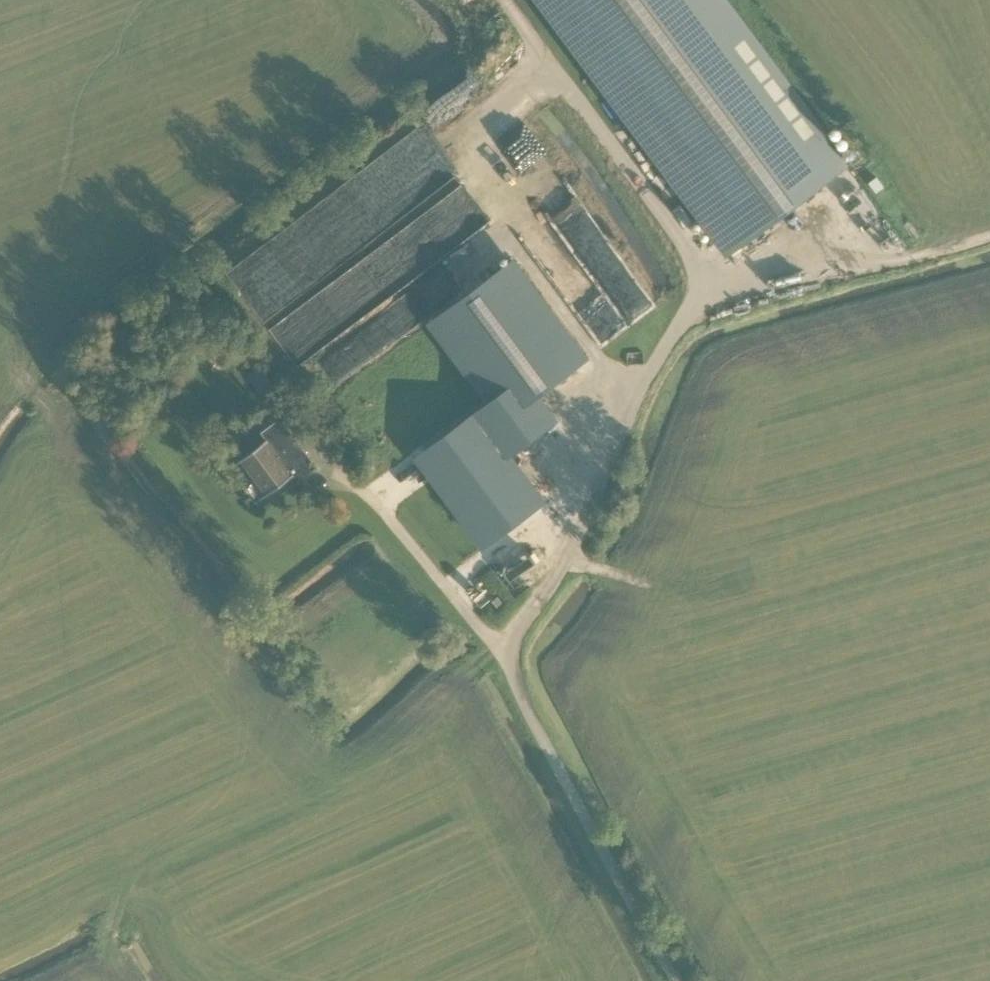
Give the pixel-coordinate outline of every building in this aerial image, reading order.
[(722,0),(541,0),(730,253),(846,166),(722,0)] [(456,428),(424,452),(435,466),(441,474),(434,479),(485,547),(544,503),(509,457),(555,422),(536,397),(586,360),(512,261),(431,322),(491,402),(456,428)] [(265,366),(252,378),(270,399),(283,388),(265,366)] [(269,440),(242,460),(268,494),(293,475),(290,470),(310,455),(287,425),(286,426),(280,418),(262,431),(269,440)] [(512,581),(546,550),(539,543),(505,574),(512,581)]
